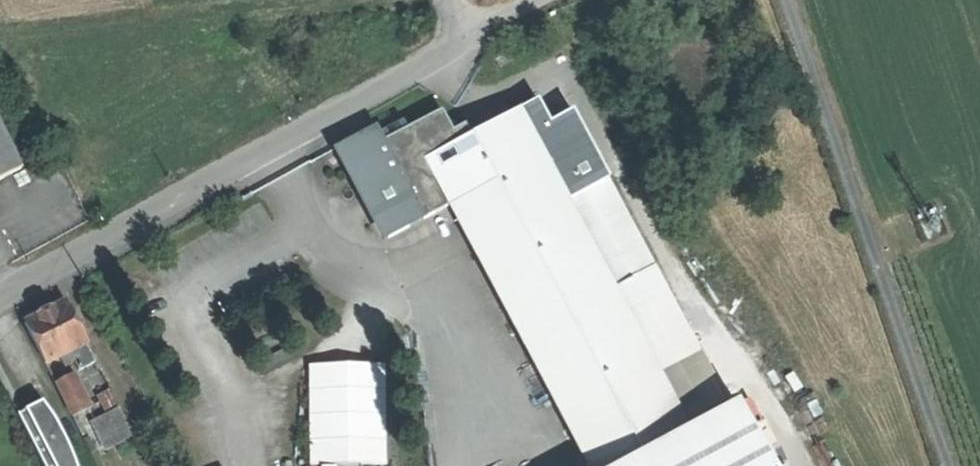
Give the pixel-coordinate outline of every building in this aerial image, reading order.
[(422,158),(441,196),(584,461),(587,465),(596,465),(701,408),(676,364),(582,187),(563,197),(529,132),(548,122),(535,100),(465,136),(422,158)] [(385,127),(373,134),(372,135),(412,211),(441,196),(422,158),(465,136),(449,106),(435,103),(411,115),(385,127)] [(22,164),(0,118),(0,175),(22,164)] [(348,127),(328,138),(355,189),(351,191),(359,206),(363,204),(377,230),(412,211),(372,135),(373,134),(365,119),(348,127)] [(548,122),(529,132),(563,197),(582,187),(548,122)] [(601,179),(588,186),(681,361),(695,354),(601,179)] [(45,314),(23,325),(44,364),(67,353),(81,345),(86,342),(66,304),(45,314)] [(81,345),(67,353),(78,373),(92,364),(81,345)] [(316,463),(394,461),(391,360),(313,362),(316,463)] [(69,377),(54,385),(71,418),(85,411),(69,377)] [(761,450),(761,442),(744,409),(734,393),(721,398),(701,408),(596,465),(770,465),(761,450)] [(17,414),(41,463),(43,465),(73,465),(63,437),(42,402),(17,414)] [(115,414),(91,424),(103,453),(127,441),(115,414)]
